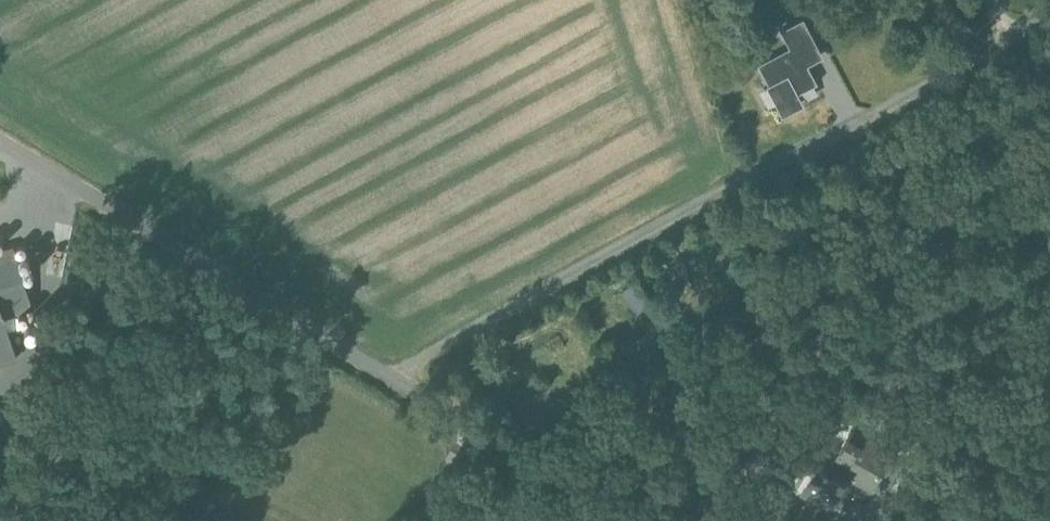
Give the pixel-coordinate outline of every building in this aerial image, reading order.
[(817,82),(804,57),(819,49),(807,26),(803,18),(780,30),(789,47),(757,63),(768,83),(766,85),(767,87),(769,86),(778,103),(796,94),(797,96),(799,95),(798,93),(817,82)] [(823,91),(845,84),(834,50),(812,57),(823,91)] [(15,356),(5,328),(33,316),(8,260),(0,262),(0,361),(15,356)] [(851,430),(830,467),(816,460),(800,494),(831,508),(846,476),(871,490),(887,461),(869,451),(873,443),(851,430)]
